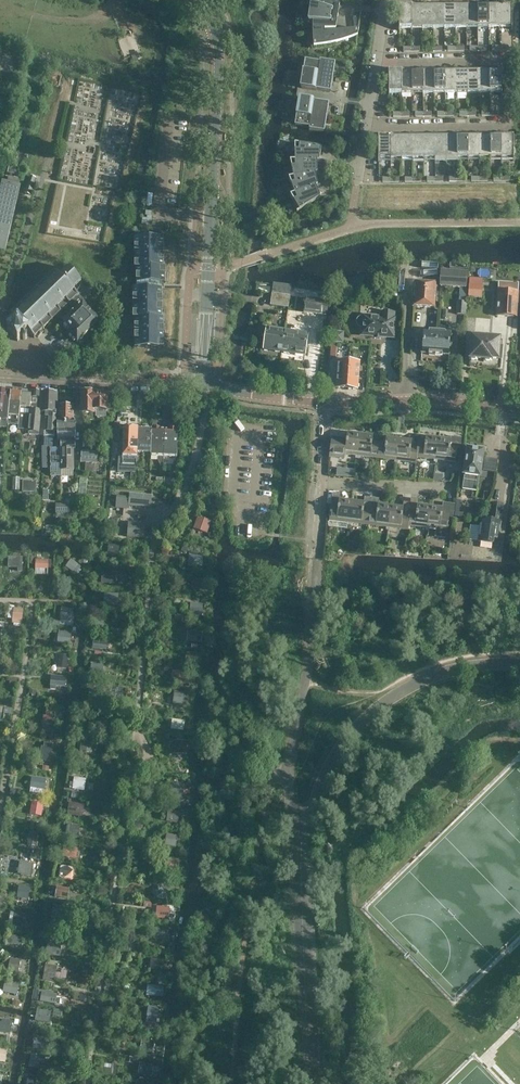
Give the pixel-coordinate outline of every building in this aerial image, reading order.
[(339,5),(333,3),(327,1),(324,0),(316,0),(315,0),(314,5),(313,5),(312,13),(338,17),(338,12),(339,5)] [(500,27),(499,1),(488,5),(489,28),(500,27)] [(512,16),(515,6),(499,1),(500,27),(512,27),(512,16)] [(411,28),(411,2),(396,8),(399,18),(399,29),(411,28)] [(422,28),(422,6),(411,2),(411,28),(422,28)] [(433,28),(433,2),(422,6),(422,28),(433,28)] [(444,28),(444,6),(433,2),(433,28),(444,28)] [(455,28),(455,2),(444,6),(444,28),(455,28)] [(467,28),(466,5),(455,2),(455,28),(467,28)] [(478,28),(477,2),(466,5),(467,28),(478,28)] [(489,28),(488,5),(477,2),(478,28),(489,28)] [(352,38),(356,37),(358,36),(359,30),(361,13),(360,12),(360,13),(358,12),(357,13),(356,13),(355,13),(354,14),(353,15),(353,16),(353,17),(354,30),(344,31),(341,31),(339,32),(331,32),(324,33),(313,34),(314,40),(315,46),(318,46),(325,45),(331,44),(335,43),(340,42),(342,41),(344,40),(344,41),(348,39),(352,38)] [(324,33),(324,30),(324,29),(336,29),(337,22),(338,17),(312,13),(310,22),(313,22),(313,27),(313,32),(313,37),(313,42),(314,47),(315,47),(315,46),(314,40),(313,34),(324,33)] [(320,63),(306,61),(307,61),(304,75),(303,75),(302,74),(301,81),(302,81),(303,81),(302,88),(316,91),(316,90),(320,63)] [(331,79),(333,63),(334,64),(334,63),(320,61),(320,63),(316,90),(329,92),(329,91),(330,84),(332,85),(333,79),(331,79)] [(423,93),(423,67),(412,71),(412,94),(423,93)] [(434,93),(434,71),(423,67),(423,93),(434,93)] [(445,93),(445,67),(434,71),(434,93),(445,93)] [(456,93),(456,71),(445,67),(445,93),(456,93)] [(467,93),(467,67),(456,71),(456,93),(467,93)] [(478,93),(478,70),(467,67),(467,93),(478,93)] [(489,93),(489,67),(478,70),(478,93),(489,93)] [(502,93),(502,78),(502,71),(489,67),(489,93),(502,93)] [(401,94),(401,68),(385,73),(388,83),(389,94),(401,94)] [(412,94),(412,71),(401,68),(401,94),(412,94)] [(310,128),(314,101),(314,100),(300,98),(301,99),(299,106),(298,106),(297,105),(296,111),(296,112),(297,112),(299,112),(297,125),(296,125),(296,126),(309,128),(310,128)] [(323,132),(325,117),(327,117),(328,111),(326,111),(327,104),(328,103),(314,101),(310,128),(309,128),(309,130),(323,132)] [(435,158),(435,132),(424,136),(424,159),(435,158)] [(446,158),(446,136),(435,132),(435,158),(446,158)] [(457,158),(457,132),(446,136),(446,158),(457,158)] [(468,158),(468,136),(457,132),(457,158),(468,158)] [(479,158),(479,132),(468,136),(468,158),(479,158)] [(490,158),(490,135),(479,132),(479,158),(490,158)] [(501,158),(501,132),(490,135),(490,158),(501,158)] [(513,147),(516,137),(501,132),(501,158),(514,158),(513,147)] [(391,159),(390,133),(375,138),(378,148),(378,159),(391,159)] [(402,159),(401,136),(390,133),(391,159),(402,159)] [(413,159),(412,133),(401,136),(402,159),(413,159)] [(424,159),(424,136),(412,133),(413,159),(424,159)] [(319,162),(321,152),(321,150),(321,149),(314,148),(294,145),(294,146),(295,146),(295,152),(298,152),(298,156),(297,162),(290,162),(319,162)] [(317,174),(317,162),(319,162),(290,162),(291,168),(295,168),(295,170),(295,178),(289,179),(317,174)] [(318,186),(316,177),(315,175),(317,174),(289,179),(291,185),(295,184),(295,188),(297,194),(290,196),(290,197),(318,186)] [(30,195),(36,178),(30,177),(25,193),(30,195)] [(20,185),(3,182),(0,195),(0,250),(5,251),(20,185)] [(299,211),(320,199),(316,189),(316,187),(318,187),(318,186),(290,197),(293,202),(294,202),(297,201),(301,210),(299,211)] [(136,289),(133,289),(133,319),(135,319),(135,348),(164,348),(164,318),(162,318),(162,310),(162,289),(162,284),(165,284),(166,268),(164,268),(164,238),(153,239),(147,239),(144,239),(135,239),(135,269),(136,269),(136,284),(136,289)] [(81,283),(68,269),(60,277),(73,290),(80,283),(81,283)] [(61,312),(63,309),(69,304),(69,305),(70,304),(69,303),(77,296),(78,297),(79,296),(78,295),(73,290),(60,277),(59,276),(60,275),(59,275),(55,271),(54,272),(55,273),(47,280),(46,279),(46,280),(46,281),(38,288),(37,289),(38,289),(30,297),(29,296),(28,297),(29,298),(21,305),(21,304),(20,305),(20,306),(12,314),(12,313),(11,314),(7,319),(13,325),(7,330),(18,341),(21,338),(23,340),(26,340),(27,338),(27,336),(31,335),(35,338),(35,337),(36,335),(38,337),(43,333),(41,330),(43,329),(43,330),(44,329),(44,328),(51,321),(52,321),(53,321),(52,320),(60,313),(61,313),(62,312),(61,312)] [(441,271),(440,286),(466,288),(467,273),(441,271)] [(78,295),(85,288),(80,283),(73,290),(78,295)] [(435,308),(436,284),(415,283),(413,306),(435,308)] [(482,298),(482,286),(469,286),(468,297),(482,298)] [(517,317),(518,292),(498,291),(496,316),(517,317)] [(288,308),(290,296),(272,293),(270,305),(288,308)] [(100,321),(83,305),(85,302),(79,296),(78,297),(77,296),(69,303),(70,304),(69,305),(69,304),(63,309),(66,313),(69,311),(72,314),(63,323),(72,332),(69,335),(77,343),(100,321)] [(321,314),(322,300),(306,298),(304,311),(321,314)] [(458,313),(467,313),(467,301),(458,301),(458,313)] [(394,336),(395,317),(394,317),(394,312),(382,311),(382,317),(363,316),(363,318),(362,318),(360,318),(359,319),(359,320),(358,321),(358,322),(358,323),(358,324),(358,325),(359,326),(359,327),(360,327),(362,328),(361,334),(394,336)] [(282,351),(285,333),(285,331),(276,329),(276,327),(264,325),(261,340),(265,340),(264,349),(274,350),(275,352),(279,353),(280,351),(282,351)] [(342,342),(343,330),(334,329),(333,341),(342,342)] [(435,356),(437,333),(437,330),(426,329),(426,332),(423,332),(422,354),(428,354),(428,355),(429,356),(435,356)] [(449,356),(450,334),(448,334),(448,331),(437,330),(437,333),(435,356),(441,357),(442,356),(442,355),(449,356)] [(296,354),(299,333),(285,331),(285,333),(282,351),(283,352),(284,353),(288,354),(289,353),(296,354)] [(483,360),(485,336),(475,335),(475,337),(471,337),(470,359),(471,359),(471,360),(475,361),(476,359),(483,360)] [(502,357),(502,348),(499,348),(499,339),(496,339),(496,337),(485,336),(483,360),(485,360),(486,362),(489,362),(490,360),(491,360),(491,359),(498,360),(498,357),(502,357)] [(356,363),(349,362),(339,362),(337,388),(357,389),(359,363),(356,363)] [(18,428),(20,408),(21,390),(11,390),(11,392),(9,407),(15,408),(15,414),(17,414),(16,420),(14,420),(14,427),(18,428)] [(29,431),(32,391),(21,390),(20,408),(25,408),(23,430),(29,431)] [(9,407),(11,392),(0,391),(0,428),(1,417),(4,418),(4,415),(9,415),(9,407)] [(41,416),(41,411),(42,392),(32,391),(29,431),(29,432),(39,433),(41,416)] [(57,412),(57,393),(57,392),(42,392),(42,391),(42,392),(41,411),(47,412),(57,412)] [(113,408),(113,404),(110,404),(110,403),(106,402),(106,395),(94,395),(94,394),(92,394),(90,392),(86,392),(84,394),(82,394),(82,414),(93,414),(93,413),(96,413),(96,417),(106,417),(106,411),(106,408),(113,408)] [(73,420),(73,405),(59,405),(59,420),(58,420),(58,430),(75,430),(75,420),(73,420)] [(55,432),(56,415),(47,414),(46,414),(44,435),(54,436),(55,432)] [(137,466),(138,430),(133,430),(131,428),(128,428),(126,429),(124,429),(123,457),(129,457),(127,478),(136,479),(136,473),(137,466)] [(164,457),(165,429),(160,429),(159,428),(155,428),(154,429),(152,429),(152,430),(151,448),(158,449),(158,457),(164,457)] [(177,450),(178,430),(176,430),(175,429),(171,428),(170,430),(165,429),(164,457),(170,457),(170,449),(177,450)] [(75,440),(75,430),(58,430),(58,441),(60,441),(75,440)] [(151,455),(151,448),(152,430),(138,430),(137,466),(140,466),(143,466),(144,454),(151,455)] [(357,459),(360,434),(354,434),(347,434),(347,439),(332,438),(329,457),(345,459),(345,454),(356,456),(355,458),(357,459)] [(377,458),(379,443),(372,442),(373,437),(366,436),(366,435),(360,434),(357,459),(359,459),(359,456),(377,458)] [(53,447),(53,437),(54,436),(44,435),(44,447),(47,447),(53,447)] [(436,462),(439,438),(433,437),(432,438),(426,438),(425,443),(418,442),(417,448),(416,457),(417,457),(434,460),(434,462),(436,462)] [(396,463),(399,439),(393,438),(393,439),(386,438),(386,444),(379,443),(377,458),(395,461),(394,463),(396,463)] [(456,462),(458,447),(450,446),(451,441),(444,440),(445,439),(439,438),(436,462),(437,463),(438,460),(456,462)] [(416,457),(417,448),(411,447),(412,442),(405,441),(405,440),(399,439),(396,463),(398,464),(398,461),(416,463),(417,457),(416,457)] [(75,449),(75,440),(60,441),(60,449),(70,449),(75,449)] [(479,477),(483,452),(476,451),(475,449),(470,448),(469,450),(467,450),(464,475),(462,490),(477,492),(479,477)] [(61,476),(61,470),(60,449),(51,449),(52,477),(61,476)] [(73,470),(73,458),(71,458),(70,449),(60,449),(61,470),(73,470)] [(97,464),(98,452),(82,451),(81,463),(86,463),(97,464)] [(96,472),(97,464),(86,463),(85,471),(96,472)] [(336,477),(353,478),(355,471),(337,469),(336,477)] [(176,485),(177,477),(164,476),(163,484),(176,485)] [(24,479),(23,491),(37,491),(38,480),(24,479)] [(37,492),(24,492),(24,500),(38,500),(37,492)] [(151,507),(152,496),(130,494),(129,497),(117,496),(116,509),(129,510),(130,505),(151,507)] [(349,525),(352,501),(346,500),(346,501),(339,500),(338,506),(331,505),(329,520),(348,522),(347,525),(349,525)] [(369,525),(371,510),(364,509),(364,504),(358,503),(358,502),(352,501),(349,525),(351,525),(351,523),(369,525)] [(447,531),(449,516),(454,516),(455,504),(447,503),(446,509),(436,508),(436,507),(430,506),(427,531),(429,531),(429,528),(447,531)] [(498,540),(501,518),(502,506),(503,506),(503,505),(491,504),(492,504),(489,521),(482,520),(479,542),(492,544),(493,539),(498,540)] [(388,530),(391,506),(385,505),(385,506),(378,505),(377,511),(371,510),(369,525),(386,527),(386,530),(388,530)] [(408,526),(409,515),(403,514),(403,508),(397,508),(397,507),(391,506),(388,530),(389,530),(390,528),(408,530),(408,526)] [(427,531),(430,506),(424,506),(424,507),(417,506),(417,512),(410,511),(409,515),(408,526),(426,528),(426,531),(427,531)] [(212,522),(197,517),(193,529),(207,534),(212,522)] [(145,524),(129,523),(127,537),(144,538),(145,524)] [(119,546),(108,545),(107,557),(118,558),(119,546)] [(203,557),(189,556),(188,567),(202,568),(203,557)] [(23,558),(8,558),(8,568),(17,569),(17,572),(22,573),(23,558)] [(52,561),(36,560),(35,575),(45,576),(45,570),(51,570),(52,561)] [(81,568),(71,560),(65,568),(72,572),(70,574),(74,577),(76,575),(77,576),(81,570),(80,569),(81,568)] [(102,573),(101,584),(116,584),(116,574),(112,574),(113,570),(106,570),(106,573),(102,573)] [(205,580),(192,579),(192,590),(205,591),(205,580)] [(119,595),(104,594),(104,606),(118,607),(119,595)] [(203,605),(190,604),(189,616),(202,617),(203,605)] [(23,610),(14,609),(15,607),(9,606),(9,610),(8,610),(8,619),(12,619),(12,624),(14,624),(13,627),(21,628),(21,625),(22,625),(23,610)] [(73,610),(62,608),(60,620),(61,620),(60,625),(73,627),(73,623),(74,623),(75,616),(72,616),(73,610)] [(110,620),(99,620),(98,631),(109,632),(110,620)] [(21,631),(8,630),(7,638),(9,638),(8,643),(18,644),(19,638),(21,638),(21,631)] [(203,633),(188,631),(187,643),(202,644),(203,633)] [(72,633),(58,632),(58,633),(55,632),(54,643),(57,643),(57,645),(70,646),(72,633)] [(107,641),(93,640),(92,649),(106,651),(107,641)] [(205,662),(206,654),(186,652),(185,664),(201,665),(201,661),(205,662)] [(68,656),(59,655),(57,669),(57,673),(66,674),(66,670),(67,670),(68,656)] [(105,666),(91,664),(89,677),(104,679),(105,666)] [(187,673),(173,671),(173,667),(159,666),(158,669),(161,670),(160,677),(172,678),(171,685),(186,686),(187,673)] [(66,678),(51,676),(50,687),(65,688),(66,678)] [(88,703),(103,705),(104,692),(89,690),(88,703)] [(187,694),(174,692),(172,705),(186,707),(187,694)] [(55,714),(46,713),(45,717),(43,717),(42,725),(55,727),(56,720),(61,721),(63,710),(55,709),(55,714)] [(185,722),(172,720),(171,730),(184,732),(185,722)] [(79,752),(92,754),(94,740),(81,738),(79,752)] [(187,742),(174,742),(173,755),(187,755),(187,742)] [(50,763),(53,744),(44,743),(43,748),(41,747),(40,755),(36,755),(35,764),(43,765),(43,762),(50,763)] [(46,780),(31,777),(30,789),(30,793),(42,795),(43,791),(45,791),(46,780)] [(86,780),(74,778),(72,790),(84,792),(86,780)] [(185,786),(171,784),(169,798),(182,800),(185,786)] [(42,817),(44,804),(32,802),(30,815),(42,817)] [(84,806),(69,803),(67,816),(82,818),(84,806)] [(180,812),(168,811),(166,823),(178,824),(180,812)] [(66,824),(64,837),(78,839),(80,826),(66,824)] [(38,834),(29,833),(27,847),(36,848),(38,834)] [(178,837),(166,835),(165,846),(176,848),(178,837)] [(76,860),(77,850),(64,848),(62,858),(76,860)] [(177,873),(179,861),(163,859),(161,871),(177,873)] [(18,875),(32,878),(34,865),(20,863),(18,875)] [(61,866),(59,878),(72,880),(74,869),(61,866)] [(173,888),(158,886),(157,900),(172,901),(173,888)] [(30,889),(18,887),(17,899),(28,901),(30,889)] [(70,890),(57,887),(55,898),(68,900),(70,890)] [(66,907),(53,905),(51,919),(64,921),(66,907)] [(169,908),(156,907),(156,920),(169,920),(169,908)] [(25,928),(27,915),(11,912),(9,925),(25,928)] [(169,928),(155,927),(154,940),(168,942),(169,928)] [(21,946),(22,938),(7,935),(6,944),(21,946)] [(61,945),(47,943),(46,956),(60,958),(61,945)] [(19,960),(10,959),(8,974),(17,975),(19,960)] [(164,961),(151,959),(150,970),(163,971),(164,961)] [(57,968),(45,966),(45,968),(41,967),(40,973),(44,973),(43,981),(55,983),(57,968)] [(19,985),(5,982),(2,993),(17,996),(19,985)] [(164,987),(147,986),(146,997),(163,998),(164,987)] [(57,996),(41,993),(40,1003),(55,1005),(57,996)] [(75,995),(74,1000),(86,1003),(87,998),(75,995)] [(159,1009),(148,1007),(146,1024),(156,1026),(159,1009)] [(51,1013),(36,1011),(35,1022),(50,1024),(51,1013)] [(3,1018),(0,1017),(0,1033),(10,1035),(12,1022),(3,1020),(3,1018)] [(50,1040),(35,1037),(32,1050),(47,1053),(50,1040)] [(155,1043),(142,1041),(140,1052),(153,1054),(155,1043)] [(41,1056),(30,1054),(28,1068),(39,1070),(39,1064),(44,1065),(45,1058),(41,1057),(41,1056)] [(152,1065),(140,1064),(138,1075),(153,1077),(154,1069),(151,1069),(152,1065)]
